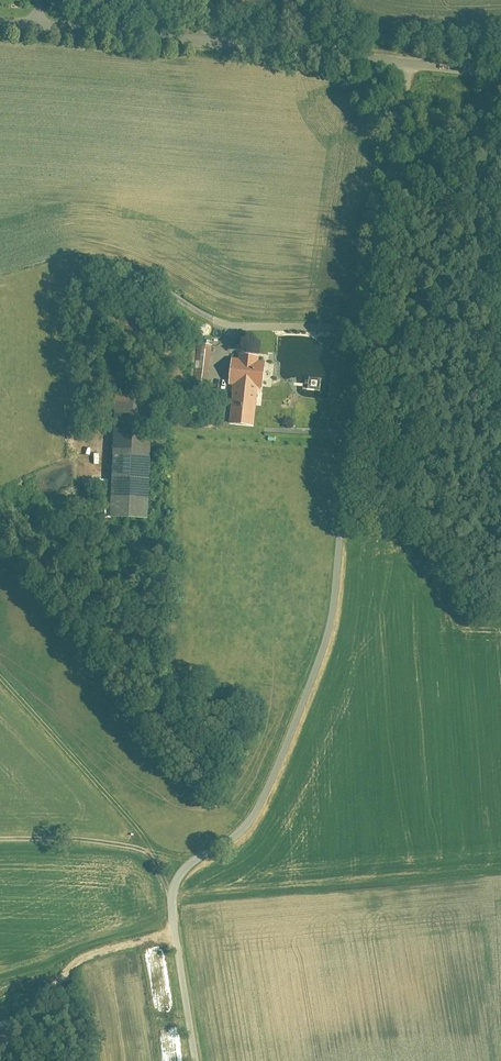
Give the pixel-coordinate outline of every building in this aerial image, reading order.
[(229,383),(234,383),(228,426),(252,429),(258,387),(267,388),(270,363),(232,358),(229,383)] [(113,519),(149,520),(151,397),(115,396),(113,519)]
